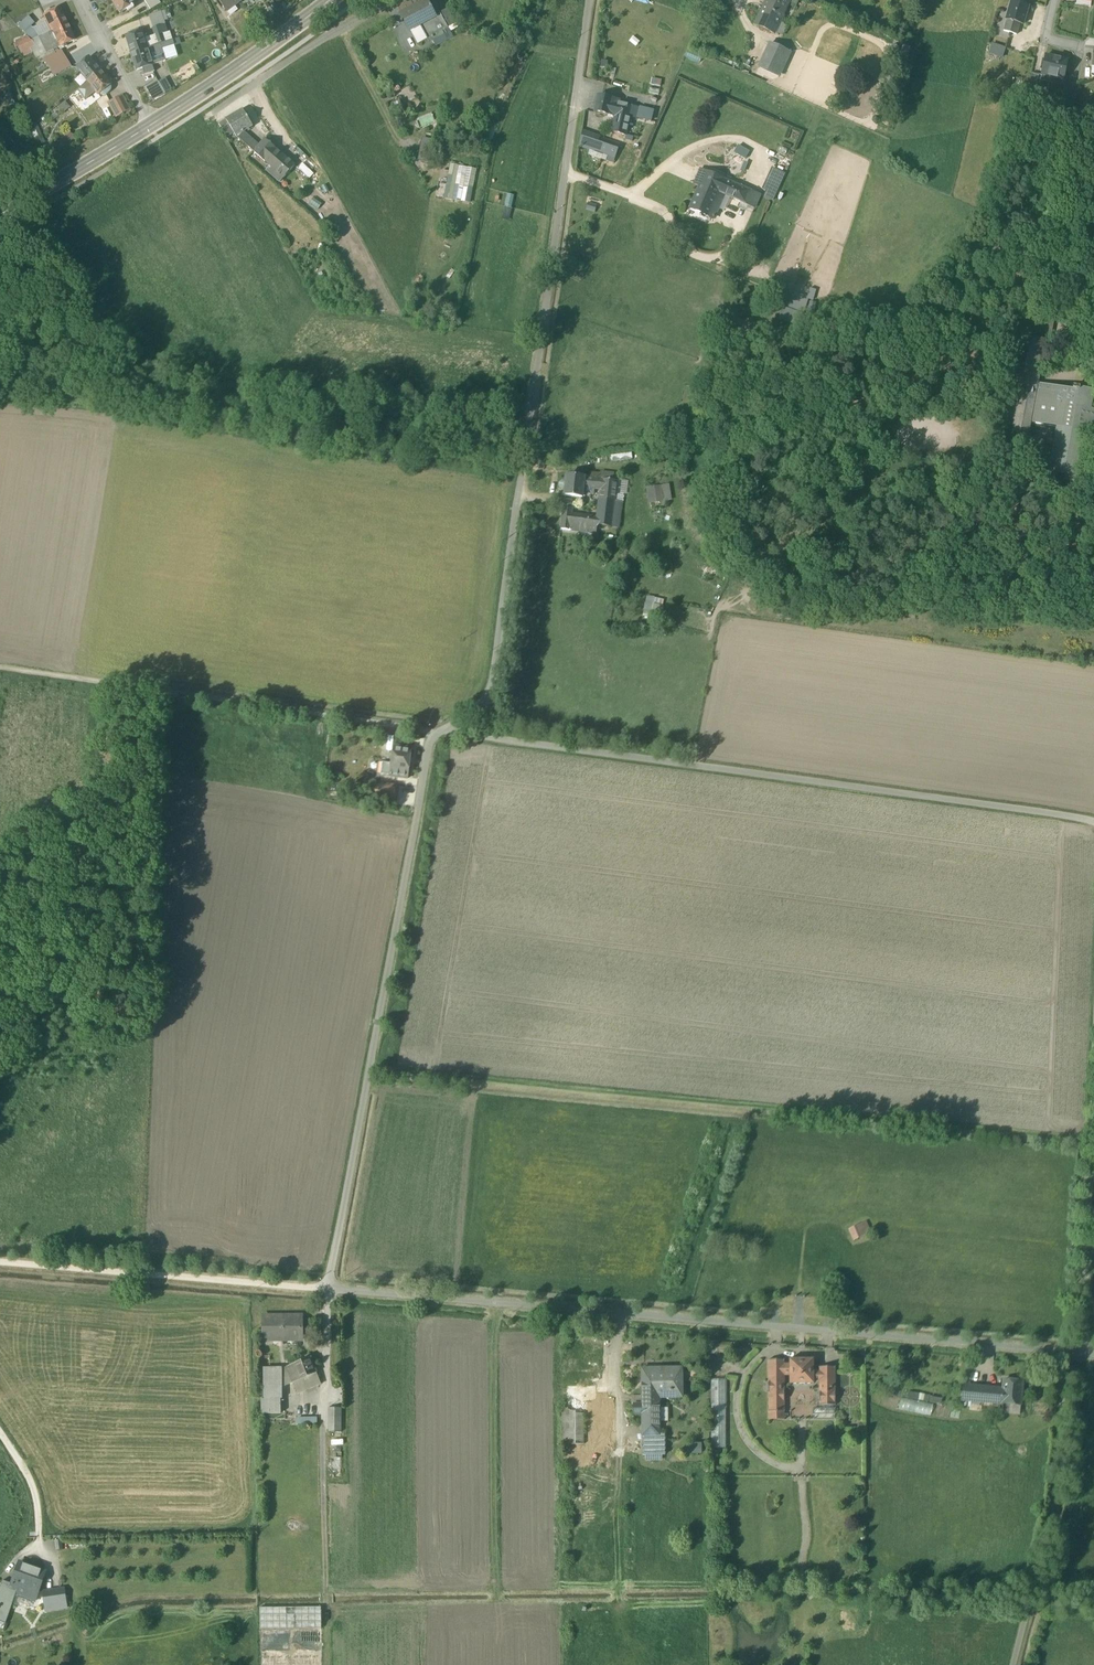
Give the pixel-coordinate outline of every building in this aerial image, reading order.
[(120,13),(134,4),(131,0),(112,0),(120,13)] [(150,10),(160,3),(158,0),(144,0),(150,10)] [(239,2),(238,0),(218,0),(224,9),(232,3),(234,6),(239,2)] [(774,34),(775,33),(780,22),(789,2),(784,0),(766,0),(755,25),(774,34)] [(1006,20),(1007,20),(1019,24),(1022,25),(1028,6),(1011,1),(1006,20)] [(401,15),(410,31),(419,26),(434,18),(425,2),(401,15)] [(237,11),(234,6),(232,3),(224,9),(230,16),(237,11)] [(280,5),(274,9),(279,16),(285,12),(280,5)] [(46,21),(51,32),(66,25),(58,9),(43,16),(46,21)] [(149,16),(153,28),(164,24),(165,24),(164,21),(167,20),(164,11),(149,16)] [(262,14),(257,18),(261,23),(266,19),(262,14)] [(25,36),(30,42),(31,41),(38,38),(39,37),(31,28),(30,27),(34,23),(27,15),(16,26),(25,36)] [(419,26),(426,39),(446,29),(439,15),(434,18),(419,26)] [(1016,34),(1019,24),(1007,20),(1004,31),(1016,34)] [(46,21),(31,28),(39,37),(51,32),(46,21)] [(780,22),(775,33),(783,36),(787,26),(780,22)] [(155,37),(162,34),(166,32),(164,24),(153,28),(152,28),(155,35),(155,37)] [(66,25),(51,32),(58,47),(73,40),(66,25)] [(126,36),(131,53),(148,48),(144,39),(142,31),(138,32),(131,34),(126,36)] [(46,54),(58,47),(51,32),(39,37),(38,38),(46,54)] [(169,32),(166,32),(162,34),(165,42),(172,40),(169,32)] [(155,37),(158,45),(165,42),(162,34),(155,37)] [(155,35),(144,39),(148,48),(158,45),(155,37),(155,35)] [(30,42),(25,36),(14,42),(21,58),(32,53),(29,48),(34,46),(31,41),(30,42)] [(38,38),(31,41),(34,46),(29,48),(32,53),(35,59),(46,54),(38,38)] [(153,65),(166,61),(162,49),(174,45),(172,40),(165,42),(158,45),(148,48),(153,65)] [(777,62),(780,63),(786,51),(770,44),(764,56),(777,62)] [(162,49),(166,61),(178,56),(174,45),(162,49)] [(990,53),(1000,56),(1003,49),(992,45),(990,53)] [(153,65),(148,48),(131,53),(137,70),(142,68),(153,65)] [(39,62),(44,70),(63,59),(58,50),(39,62)] [(790,53),(786,51),(780,63),(777,62),(774,69),(777,71),(776,71),(760,64),(758,68),(779,77),(790,53)] [(760,64),(776,71),(777,71),(774,69),(777,62),(764,56),(760,64)] [(76,68),(87,81),(100,71),(89,57),(76,68)] [(1041,76),(1061,80),(1065,62),(1045,57),(1041,76)] [(68,67),(63,59),(44,70),(49,78),(68,67)] [(153,65),(142,68),(145,75),(154,72),(152,65),(153,65)] [(87,81),(87,82),(95,92),(98,95),(111,84),(100,71),(87,81)] [(662,80),(651,78),(650,84),(650,85),(660,87),(662,80)] [(164,79),(147,89),(153,99),(170,90),(164,79)] [(85,100),(95,92),(87,82),(76,90),(85,100)] [(660,89),(650,88),(649,94),(659,96),(660,89)] [(107,103),(115,118),(131,110),(123,94),(107,103)] [(613,117),(615,117),(618,104),(619,101),(598,96),(595,113),(613,117)] [(64,102),(57,108),(62,114),(69,108),(64,102)] [(610,132),(626,135),(629,118),(637,119),(639,109),(618,104),(615,117),(613,117),(610,132)] [(255,122),(259,118),(249,106),(245,109),(255,122)] [(639,107),(639,109),(637,119),(651,122),(653,112),(648,109),(639,107)] [(233,135),(234,137),(243,133),(252,128),(243,111),(226,121),(225,121),(233,135)] [(218,125),(226,139),(233,135),(225,121),(218,125)] [(37,124),(33,126),(40,141),(44,140),(37,124)] [(74,135),(64,131),(60,139),(62,139),(67,144),(67,145),(69,145),(72,138),(74,135)] [(613,161),(615,155),(596,148),(599,139),(581,132),(579,149),(613,161)] [(234,137),(253,153),(259,146),(243,133),(234,137)] [(419,160),(430,163),(430,161),(434,141),(423,138),(419,160)] [(67,144),(62,139),(52,146),(55,153),(67,145),(67,144)] [(619,146),(599,139),(596,148),(615,155),(619,146)] [(283,177),(284,178),(295,166),(264,140),(259,146),(253,153),(269,166),(283,177)] [(55,153),(52,146),(51,144),(43,148),(47,159),(56,155),(55,153)] [(749,151),(737,146),(733,153),(745,159),(749,151)] [(298,168),(306,175),(309,170),(302,163),(298,168)] [(435,197),(469,204),(476,170),(442,163),(435,197)] [(283,177),(269,166),(265,171),(279,183),(283,177)] [(693,184),(699,187),(705,172),(699,169),(693,184)] [(766,190),(775,194),(784,174),(772,169),(763,189),(766,190)] [(689,208),(708,216),(719,192),(724,194),(730,197),(733,198),(738,186),(705,172),(699,187),(689,208)] [(740,201),(754,207),(759,195),(738,186),(733,198),(740,201)] [(772,201),(775,194),(766,190),(763,197),(772,201)] [(718,209),(724,194),(719,192),(708,216),(713,219),(718,209)] [(724,211),(730,197),(724,194),(718,209),(724,211)] [(752,214),(754,207),(740,201),(738,207),(752,214)] [(586,209),(594,212),(596,206),(588,203),(586,209)] [(804,312),(808,297),(814,299),(817,289),(810,287),(808,295),(792,291),(784,320),(803,325),(806,313),(804,312)] [(1046,337),(1051,338),(1055,317),(1040,314),(1036,335),(1046,337)] [(1078,485),(1087,435),(1093,437),(1093,412),(1092,412),(1093,398),(1093,393),(1073,390),(1072,392),(1048,388),(1038,386),(1046,343),(1045,343),(1035,341),(1030,340),(1024,374),(1018,373),(1009,418),(1016,419),(1013,433),(1028,436),(1030,424),(1056,428),(1047,474),(1065,477),(1064,483),(1078,485)] [(564,496),(582,498),(583,488),(584,478),(567,476),(564,496)] [(583,488),(597,489),(600,490),(601,480),(584,478),(583,488)] [(600,492),(599,499),(614,501),(616,482),(601,480),(600,490),(600,492)] [(624,483),(616,482),(614,501),(611,526),(619,527),(624,483)] [(647,488),(650,511),(665,509),(664,501),(668,500),(667,486),(647,488)] [(611,526),(614,501),(599,499),(596,522),(596,525),(597,525),(611,526)] [(560,530),(570,531),(571,520),(573,510),(562,508),(560,530)] [(596,522),(571,520),(570,531),(596,534),(597,525),(596,525),(596,522)] [(647,595),(643,613),(660,616),(664,599),(647,595)] [(394,747),(391,764),(390,776),(390,777),(407,779),(412,749),(394,747)] [(381,774),(390,776),(391,764),(382,763),(381,774)] [(369,801),(396,805),(399,784),(372,781),(371,783),(365,782),(363,801),(369,801)] [(867,1221),(849,1228),(854,1240),(871,1233),(867,1221)] [(263,1316),(263,1341),(274,1340),(274,1337),(291,1337),(291,1340),(302,1340),(301,1316),(291,1316),(291,1317),(274,1317),(274,1316),(263,1316)] [(287,1368),(293,1383),(317,1373),(311,1358),(287,1368)] [(789,1360),(789,1364),(790,1376),(790,1384),(814,1384),(814,1383),(813,1383),(813,1382),(813,1370),(813,1359),(789,1360)] [(768,1373),(784,1372),(784,1364),(784,1360),(768,1360),(768,1373)] [(784,1376),(790,1376),(789,1364),(784,1364),(784,1372),(768,1373),(768,1394),(768,1412),(784,1412),(784,1376)] [(819,1382),(819,1383),(826,1383),(835,1383),(835,1367),(819,1367),(819,1370),(813,1370),(813,1382),(819,1382)] [(264,1368),(264,1399),(281,1399),(282,1399),(282,1387),(282,1368),(264,1368)] [(282,1368),(282,1387),(293,1383),(287,1368),(282,1368)] [(643,1436),(660,1435),(660,1434),(659,1422),(659,1408),(659,1398),(662,1398),(662,1390),(670,1390),(670,1391),(672,1391),(672,1398),(682,1397),(682,1371),(661,1371),(661,1369),(642,1369),(643,1405),(634,1405),(634,1413),(643,1413),(643,1436)] [(577,1384),(577,1370),(568,1370),(569,1385),(577,1384)] [(726,1449),(725,1380),(710,1380),(711,1449),(726,1449)] [(1003,1380),(1003,1390),(1002,1404),(1008,1404),(1020,1405),(1022,1382),(1003,1380)] [(833,1405),(835,1406),(835,1383),(826,1383),(826,1392),(819,1392),(819,1406),(823,1406),(833,1405)] [(584,1401),(596,1401),(596,1386),(593,1386),(593,1387),(584,1387),(584,1401)] [(562,1445),(583,1445),(583,1444),(584,1444),(584,1401),(584,1387),(562,1387),(562,1445)] [(971,1401),(977,1402),(978,1388),(966,1387),(965,1400),(971,1401)] [(980,1402),(1002,1404),(1003,1390),(978,1388),(977,1402),(980,1402)] [(918,1400),(919,1394),(908,1391),(907,1398),(918,1400)] [(942,1398),(925,1394),(923,1401),(941,1405),(942,1398)] [(281,1413),(281,1399),(264,1399),(262,1399),(262,1414),(281,1413)] [(1019,1415),(1020,1405),(1008,1404),(1008,1414),(1019,1415)] [(813,1420),(835,1420),(835,1409),(833,1409),(833,1405),(823,1406),(823,1409),(813,1409),(813,1419),(813,1420)] [(329,1432),(341,1433),(341,1408),(329,1408),(329,1432)] [(668,1408),(659,1408),(659,1422),(668,1422),(668,1408)] [(643,1436),(643,1455),(646,1455),(662,1455),(665,1455),(665,1434),(660,1434),(660,1435),(643,1436)] [(702,1443),(686,1443),(686,1455),(702,1454),(702,1443)] [(12,1584),(3,1580),(0,1589),(0,1621),(6,1623),(17,1593),(36,1600),(46,1571),(20,1562),(12,1584)] [(43,1592),(46,1610),(67,1607),(67,1606),(65,1598),(64,1589),(43,1592)] [(321,1607),(259,1608),(260,1664),(322,1664),(321,1607)]
